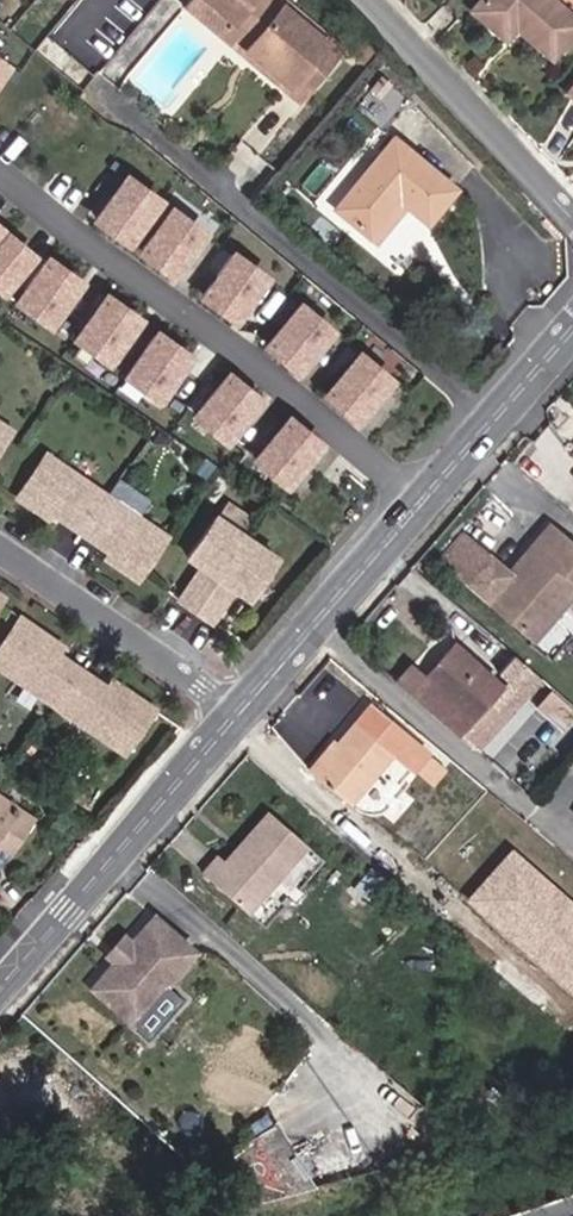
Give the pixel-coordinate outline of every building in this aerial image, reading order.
[(219,31),(223,28),(187,0),(184,0),(182,2),(219,31)] [(223,28),(224,26),(287,80),(282,86),(297,99),(336,52),(274,0),(187,0),(223,28)] [(572,32),(572,16),(555,0),(480,0),(472,9),(505,38),(517,25),(552,56),(572,32)] [(219,31),(282,86),(287,80),(224,26),(223,28),(219,31)] [(367,234),(398,197),(405,203),(427,221),(454,187),(393,136),(335,207),(367,234)] [(123,167),(112,159),(107,166),(118,173),(123,167)] [(237,320),(267,281),(237,259),(223,278),(191,254),(204,236),(123,176),(93,217),(175,277),(186,262),(217,285),(208,298),(237,320)] [(367,234),(374,240),(405,203),(398,197),(367,234)] [(5,290),(33,256),(0,229),(0,286),(5,290)] [(17,298),(52,323),(80,283),(45,259),(17,298)] [(140,321),(103,295),(75,335),(111,361),(140,321)] [(333,334),(299,305),(284,321),(274,313),(269,318),(279,327),(264,344),(298,374),(333,334)] [(190,358),(154,334),(126,374),(161,399),(190,358)] [(358,356),(325,393),(358,421),(390,384),(358,356)] [(220,381),(210,374),(205,380),(214,388),(194,413),(228,441),(261,402),(226,374),(220,381)] [(178,411),(183,404),(172,397),(168,404),(178,411)] [(283,422),(274,415),(270,422),(278,429),(255,459),(290,486),(321,446),(286,419),(283,422)] [(9,432),(0,425),(0,446),(9,432)] [(133,579),(162,537),(44,456),(15,499),(34,512),(38,506),(51,515),(106,552),(119,561),(115,567),(133,579)] [(34,512),(47,520),(51,515),(38,506),(34,512)] [(245,596),(272,556),(211,515),(184,556),(204,570),(199,576),(193,572),(175,599),(207,621),(226,594),(220,590),(224,583),(245,596)] [(537,640),(572,600),(572,537),(556,522),(536,543),(512,570),(472,534),(448,561),(537,640)] [(106,552),(102,558),(115,567),(119,561),(106,552)] [(119,761),(149,717),(115,694),(110,701),(97,693),(77,679),(56,665),(43,656),(48,649),(14,626),(0,646),(0,680),(119,761)] [(486,739),(468,724),(499,688),(450,646),(419,680),(407,694),(474,753),(486,739)] [(56,665),(61,657),(48,649),(43,656),(56,665)] [(539,682),(488,757),(524,781),(572,709),(572,704),(539,682)] [(115,694),(102,685),(97,693),(110,701),(115,694)] [(368,704),(312,773),(349,803),(392,751),(431,782),(444,765),(368,704)] [(12,851),(34,817),(7,799),(3,805),(0,803),(0,844),(12,851)] [(304,845),(266,812),(243,838),(247,842),(234,857),(230,853),(220,864),(213,859),(201,873),(246,912),(304,845)] [(234,857),(247,842),(243,838),(230,853),(234,857)] [(511,849),(466,900),(572,993),(572,902),(511,849)] [(129,1023),(191,951),(151,916),(129,941),(131,946),(115,964),(111,962),(88,988),(129,1023)] [(122,939),(106,957),(111,962),(115,964),(131,946),(129,941),(122,939)] [(257,1194),(244,1208),(251,1214),(274,1209),(257,1194)]
